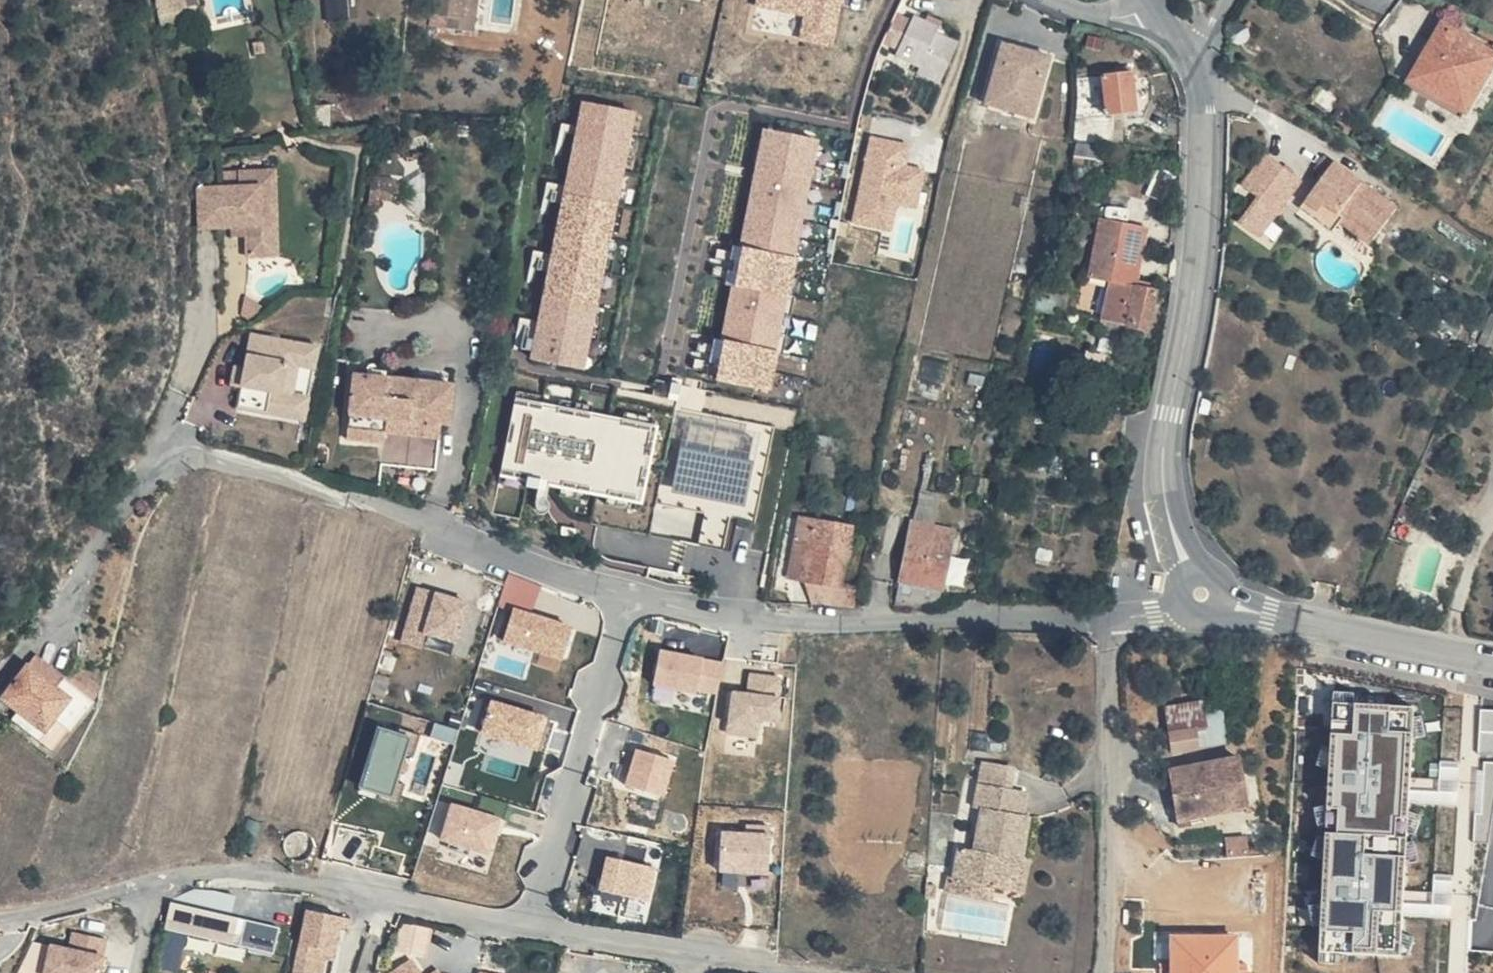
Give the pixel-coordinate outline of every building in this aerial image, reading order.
[(153,0),(127,0),(132,36),(135,36),(156,30),(161,30),(153,0)] [(331,19),(349,18),(348,0),(330,0),(331,19)] [(405,36),(416,37),(435,41),(440,10),(438,2),(441,0),(410,0),(405,36)] [(434,51),(446,53),(455,0),(441,0),(438,2),(440,10),(435,41),(434,51)] [(844,0),(759,0),(758,4),(807,14),(802,36),(835,43),(844,0)] [(914,21),(899,14),(887,43),(900,48),(898,54),(922,64),(920,70),(944,80),(961,40),(938,30),(940,25),(916,15),(914,21)] [(1444,23),(1412,80),(1469,112),(1492,70),(1492,50),(1444,23)] [(1091,33),(1088,44),(1103,47),(1105,37),(1091,33)] [(415,48),(434,51),(435,41),(416,37),(415,48)] [(1007,42),(989,100),(1035,115),(1053,56),(1007,42)] [(1139,108),(1135,71),(1105,75),(1109,112),(1139,108)] [(1328,83),(1318,97),(1333,108),(1343,94),(1328,83)] [(587,368),(637,110),(584,100),(534,358),(587,368)] [(772,388),(821,138),(766,128),(718,377),(772,388)] [(873,135),(854,221),(892,230),(899,201),(918,206),(927,168),(907,163),(911,143),(873,135)] [(1261,194),(1241,220),(1263,236),(1305,180),(1267,152),(1245,183),(1261,194)] [(1362,176),(1338,160),(1304,206),(1319,219),(1331,203),(1360,223),(1356,229),(1371,240),(1398,203),(1375,187),(1372,191),(1359,181),(1362,176)] [(204,204),(206,220),(228,218),(231,255),(245,254),(240,201),(204,204)] [(1360,223),(1331,203),(1319,219),(1334,229),(1342,219),(1354,229),(1360,223)] [(1091,277),(1109,280),(1110,276),(1132,280),(1132,276),(1137,277),(1139,268),(1144,269),(1149,247),(1124,241),(1128,219),(1105,214),(1091,277)] [(206,220),(163,224),(167,262),(197,259),(215,257),(216,268),(218,289),(249,287),(245,254),(231,255),(228,218),(206,220)] [(1154,225),(1128,219),(1124,241),(1149,247),(1154,225)] [(215,257),(197,259),(198,270),(216,268),(215,257)] [(1135,286),(1136,282),(1137,277),(1132,276),(1132,280),(1110,276),(1109,280),(1115,281),(1135,286)] [(1156,286),(1136,282),(1135,286),(1115,281),(1107,320),(1151,330),(1160,293),(1155,292),(1156,286)] [(251,329),(238,407),(308,419),(322,341),(251,329)] [(316,442),(354,449),(357,422),(360,401),(379,402),(381,391),(421,392),(324,377),(316,442)] [(419,413),(421,392),(381,391),(379,402),(360,401),(357,422),(410,428),(413,412),(419,413)] [(645,501),(660,425),(517,397),(502,473),(645,501)] [(417,429),(419,413),(413,412),(410,428),(417,429)] [(761,431),(689,417),(674,490),(746,505),(761,431)] [(357,422),(354,449),(351,473),(403,478),(410,428),(357,422)] [(855,524),(806,514),(798,552),(794,551),(791,573),(807,575),(846,582),(855,524)] [(957,527),(915,518),(903,578),(944,587),(957,527)] [(846,582),(807,575),(808,598),(859,602),(861,585),(846,582)] [(404,637),(459,652),(473,597),(418,583),(404,637)] [(575,624),(516,605),(506,639),(565,657),(575,624)] [(663,647),(656,683),(698,691),(699,687),(719,691),(725,659),(663,647)] [(733,688),(728,732),(761,736),(763,717),(779,719),(784,674),(752,670),(750,690),(733,688)] [(0,676),(0,730),(20,745),(28,736),(42,747),(67,715),(38,691),(31,700),(0,676)] [(1419,701),(1335,696),(1321,951),(1405,955),(1419,701)] [(550,715),(494,698),(484,731),(540,748),(550,715)] [(1179,723),(1177,707),(1144,711),(1148,755),(1171,753),(1201,750),(1199,721),(1179,723)] [(1482,707),(1483,748),(1492,748),(1492,707),(1482,707)] [(403,800),(423,734),(382,722),(362,788),(403,800)] [(639,748),(628,782),(666,793),(676,758),(639,748)] [(1439,762),(1439,801),(1461,801),(1461,761),(1439,762)] [(1220,806),(1214,765),(1144,774),(1145,783),(1149,825),(1221,818),(1220,806)] [(981,779),(936,776),(934,803),(947,804),(943,845),(929,845),(927,874),(966,877),(984,879),(986,845),(989,804),(980,803),(981,779)] [(504,813),(508,801),(487,794),(483,806),(504,813)] [(493,853),(505,815),(453,799),(441,837),(493,853)] [(749,830),(724,828),(721,868),(769,871),(772,823),(749,822),(749,830)] [(998,846),(986,845),(984,879),(996,880),(998,846)] [(608,855),(601,886),(651,897),(658,866),(608,855)] [(927,874),(923,873),(922,883),(965,886),(966,877),(927,874)] [(281,923),(170,899),(165,925),(275,950),(281,923)] [(309,909),(298,972),(297,972),(317,972),(318,970),(328,972),(331,956),(332,948),(340,949),(344,922),(345,915),(309,909)] [(355,916),(345,915),(344,922),(354,924),(355,916)] [(1240,930),(1170,932),(1171,972),(1241,972),(1240,930)] [(106,939),(73,932),(69,950),(102,957),(106,939)] [(45,972),(98,972),(102,957),(69,950),(51,946),(45,972)] [(340,949),(332,948),(331,956),(338,957),(340,949)] [(370,967),(373,972),(405,972),(393,953),(370,967)]
